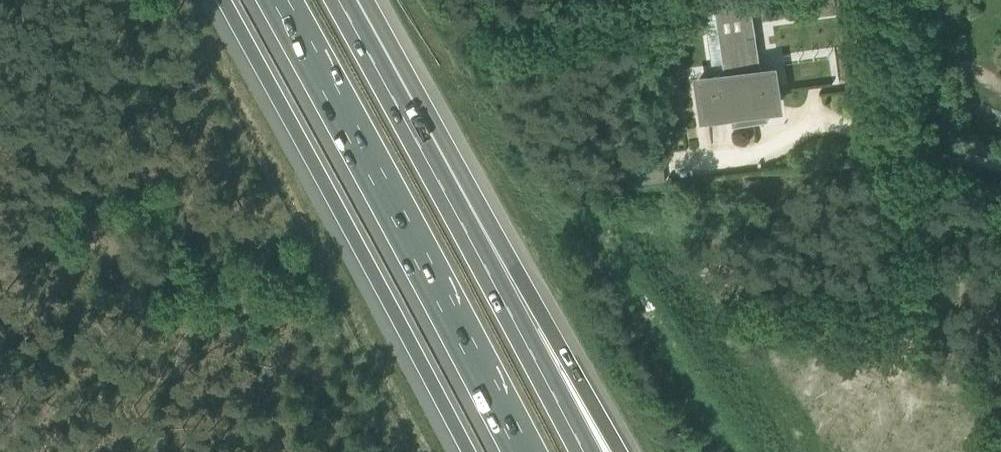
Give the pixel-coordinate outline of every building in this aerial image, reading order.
[(713,1),(725,73),(700,77),(707,121),(731,117),(733,125),(768,119),(767,112),(762,65),(751,0),(717,0),(713,1)]
